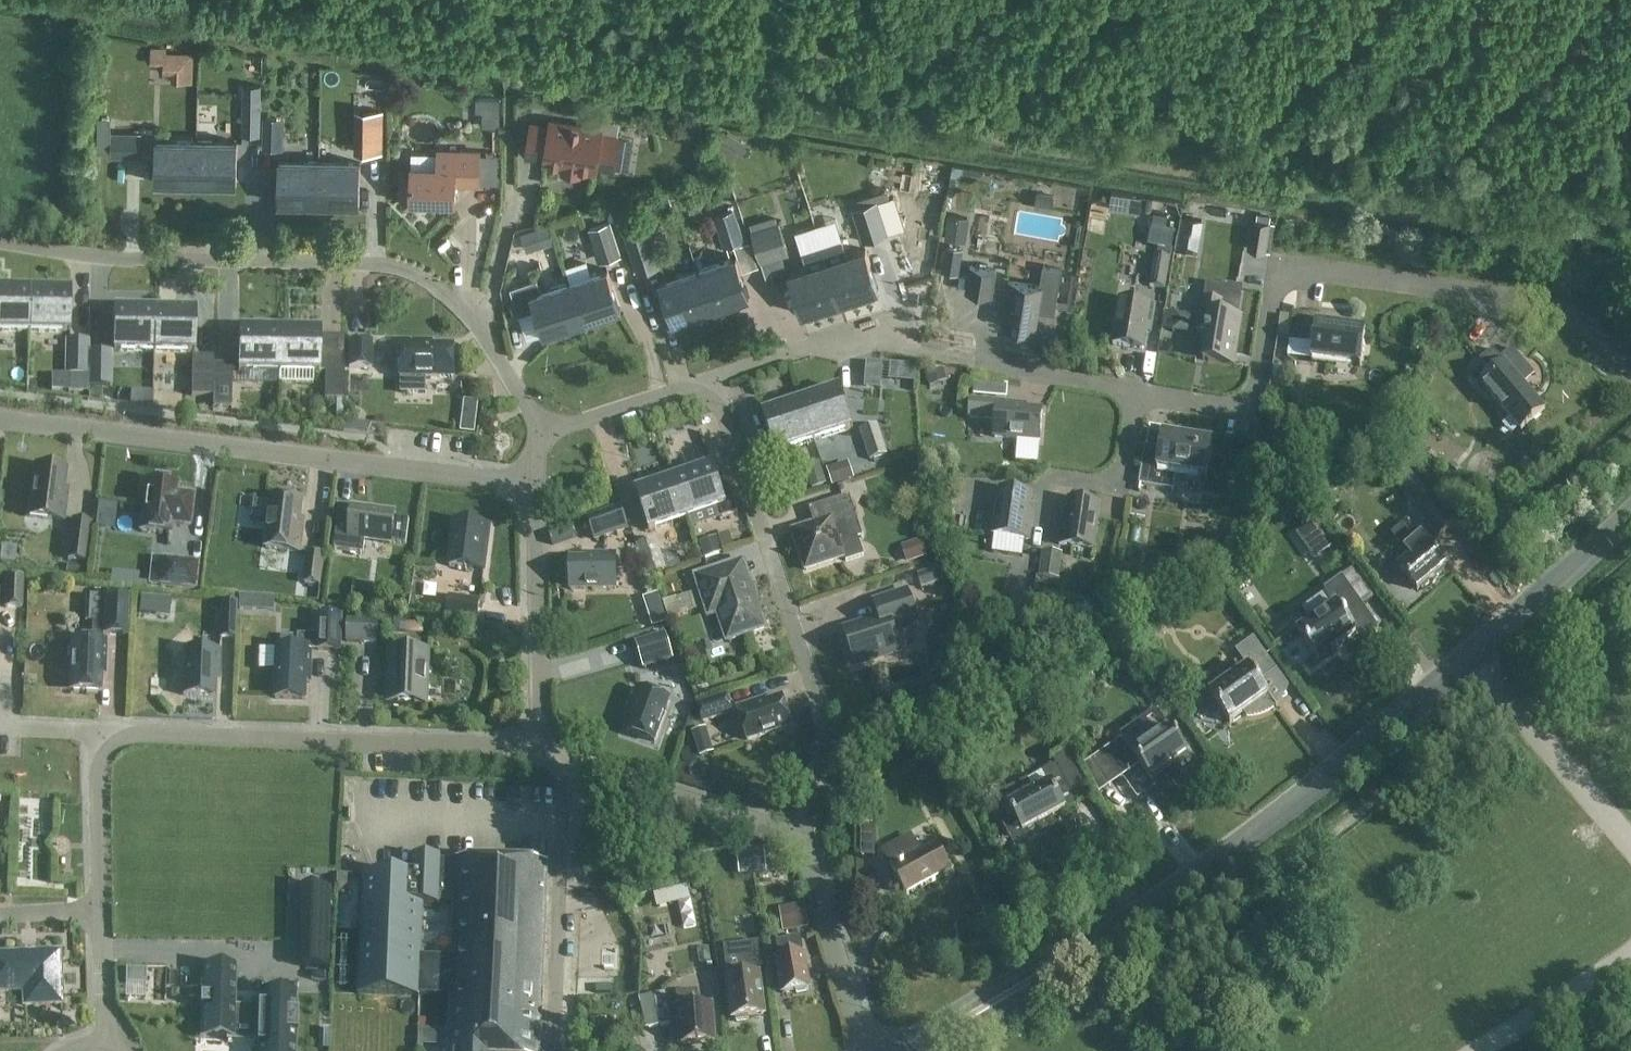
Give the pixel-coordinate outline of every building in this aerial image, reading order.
[(150,66),(163,66),(183,67),(183,84),(192,84),(193,54),(184,54),(166,54),(166,49),(150,49),(150,66)] [(376,93),(376,72),(357,71),(357,92),(376,93)] [(243,85),(242,136),(261,136),(262,86),(243,85)] [(360,110),(359,153),(383,154),(384,110),(360,110)] [(501,128),(501,112),(484,113),(484,128),(501,128)] [(532,123),(527,155),(545,158),(545,162),(561,165),(583,168),(595,170),(596,165),(598,166),(598,168),(615,171),(616,168),(630,170),(634,139),(621,138),(621,137),(618,136),(601,134),(601,129),(551,122),(550,126),(532,123)] [(284,130),(264,129),(263,148),(284,148),(284,130)] [(143,134),(112,133),(111,158),(143,158),(143,134)] [(197,183),(197,141),(156,140),(156,182),(197,183)] [(237,183),(238,142),(197,141),(197,183),(237,183)] [(456,183),(479,184),(480,152),(438,151),(438,166),(412,166),(411,179),(406,179),(406,205),(432,206),(432,201),(456,201),(456,183)] [(319,203),(320,161),(279,161),(278,203),(319,203)] [(360,204),(361,162),(320,161),(319,203),(360,204)] [(913,174),(892,172),(890,189),(910,192),(913,174)] [(1055,195),(1037,192),(1034,208),(1052,211),(1055,195)] [(668,194),(660,196),(664,210),(673,208),(668,194)] [(899,224),(891,197),(852,209),(863,243),(889,235),(886,228),(899,224)] [(714,216),(725,247),(744,240),(734,209),(714,216)] [(1153,221),(1149,245),(1159,247),(1172,249),(1176,225),(1166,223),(1167,214),(1155,212),(1153,221)] [(948,214),(944,239),(966,243),(970,218),(948,214)] [(1182,216),(1176,253),(1197,257),(1204,219),(1182,216)] [(836,219),(815,225),(822,247),(842,240),(836,219)] [(1265,251),(1267,245),(1270,221),(1253,219),(1248,249),(1265,251)] [(660,266),(646,221),(623,228),(638,273),(660,266)] [(589,229),(600,262),(621,255),(610,222),(589,229)] [(751,230),(761,263),(789,255),(780,222),(751,230)] [(815,225),(795,232),(802,253),(822,247),(815,225)] [(521,236),(527,252),(539,247),(534,232),(521,236)] [(842,240),(822,247),(827,262),(847,255),(842,240)] [(822,247),(802,253),(807,268),(827,262),(822,247)] [(873,291),(879,289),(866,249),(847,255),(827,262),(842,308),(875,297),(873,291)] [(1149,286),(1165,289),(1171,258),(1155,255),(1149,286)] [(711,309),(750,296),(737,257),(698,269),(711,309)] [(810,318),(842,308),(827,262),(807,268),(789,274),(802,314),(808,312),(810,318)] [(996,270),(970,265),(966,291),(992,295),(996,270)] [(1034,331),(1038,310),(1054,313),(1062,270),(1043,267),(1040,286),(1008,280),(1005,298),(1009,298),(1004,327),(1034,331)] [(582,322),(621,309),(608,269),(569,282),(582,322)] [(672,322),(711,309),(698,269),(659,282),(672,322)] [(582,322),(569,282),(541,291),(537,279),(510,288),(519,315),(535,310),(544,335),(582,322)] [(30,289),(0,289),(0,331),(29,331),(30,289)] [(70,332),(71,290),(30,289),(29,331),(70,332)] [(1148,321),(1152,322),(1155,305),(1121,299),(1113,345),(1143,349),(1148,321)] [(1203,360),(1234,365),(1241,317),(1222,313),(1224,303),(1203,299),(1197,331),(1207,333),(1203,360)] [(154,351),(155,309),(114,308),(113,350),(154,351)] [(195,352),(196,310),(155,309),(154,351),(195,352)] [(1166,340),(1184,340),(1184,331),(1196,332),(1196,313),(1166,312),(1166,340)] [(1311,360),(1360,367),(1365,329),(1319,322),(1320,315),(1294,312),(1290,341),(1313,344),(1311,360)] [(279,371),(280,329),(239,328),(238,370),(279,371)] [(320,372),(321,330),(280,329),(279,371),(279,382),(313,382),(314,371),(320,372)] [(89,339),(66,338),(65,374),(68,374),(89,374),(89,339)] [(371,341),(349,341),(349,367),(371,367),(371,341)] [(427,376),(454,377),(455,346),(421,346),(421,342),(401,342),(400,376),(401,376),(427,376)] [(1479,360),(1490,373),(1479,382),(1521,431),(1545,411),(1519,379),(1530,370),(1512,348),(1500,358),(1493,349),(1479,360)] [(112,385),(113,350),(90,350),(89,385),(112,385)] [(344,399),(345,355),(325,355),(324,398),(344,399)] [(213,396),(214,364),(214,356),(192,356),(191,395),(213,396)] [(231,408),(232,364),(214,364),(213,396),(213,407),(231,408)] [(943,368),(925,374),(929,387),(947,381),(943,368)] [(427,376),(401,376),(402,392),(427,393),(427,376)] [(814,440),(853,427),(840,388),(801,400),(814,440)] [(336,424),(344,424),(344,400),(336,400),(336,424)] [(464,400),(460,432),(474,434),(478,402),(464,400)] [(775,453),(814,440),(801,400),(762,413),(770,437),(775,453)] [(969,417),(995,419),(994,437),(1040,441),(1042,410),(1014,408),(1014,404),(971,400),(969,417)] [(860,430),(870,460),(887,454),(878,424),(860,430)] [(1176,471),(1207,476),(1212,440),(1163,432),(1159,454),(1145,452),(1140,484),(1173,490),(1176,471)] [(781,469),(775,453),(770,437),(752,443),(762,475),(781,469)] [(854,478),(848,462),(827,469),(833,485),(854,478)] [(66,469),(36,465),(29,516),(63,520),(66,500),(61,500),(66,469)] [(676,477),(690,517),(719,507),(723,518),(738,514),(729,485),(721,488),(714,465),(676,477)] [(1421,482),(1409,468),(1391,483),(1403,497),(1421,482)] [(807,475),(811,488),(826,483),(822,470),(807,475)] [(648,531),(690,517),(676,477),(635,490),(648,531)] [(177,483),(147,479),(140,530),(171,534),(172,523),(190,525),(194,495),(176,493),(177,483)] [(1028,540),(1031,522),(1027,522),(1031,493),(1000,489),(991,556),(1022,560),(1018,587),(1035,589),(1039,554),(1023,551),(1024,539),(1028,540)] [(1435,494),(1415,510),(1438,539),(1458,522),(1435,494)] [(814,524),(793,530),(806,570),(844,557),(845,560),(862,555),(857,539),(853,540),(846,520),(856,516),(849,495),(809,508),(814,524)] [(302,501),(272,497),(266,548),(300,552),(302,534),(298,534),(302,501)] [(117,526),(120,501),(102,499),(99,524),(117,526)] [(1059,544),(1093,549),(1100,504),(1070,499),(1065,528),(1061,527),(1059,544)] [(1319,505),(1323,512),(1332,506),(1328,499),(1319,505)] [(365,538),(392,542),(395,518),(396,513),(352,507),(351,515),(348,535),(335,534),(333,548),(363,552),(365,538)] [(628,528),(621,507),(588,519),(595,539),(628,528)] [(338,513),(335,534),(348,535),(351,515),(338,513)] [(395,518),(392,542),(406,544),(409,519),(395,518)] [(90,521),(72,519),(67,558),(85,560),(90,521)] [(485,524),(455,520),(449,566),(483,571),(486,554),(482,553),(485,524)] [(1417,590),(1446,565),(1408,520),(1391,534),(1411,557),(1398,568),(1417,590)] [(1332,547),(1315,522),(1296,534),(1314,559),(1332,547)] [(723,552),(717,536),(699,542),(705,558),(723,552)] [(636,545),(646,576),(667,569),(656,538),(636,545)] [(906,543),(912,561),(927,556),(921,538),(906,543)] [(1062,552),(1043,550),(1039,576),(1059,579),(1062,552)] [(325,554),(308,552),(304,584),(322,586),(325,554)] [(570,558),(570,589),(616,588),(616,554),(598,554),(598,558),(570,558)] [(199,561),(162,558),(160,586),(196,589),(199,561)] [(718,613),(727,640),(765,628),(743,561),(696,576),(709,616),(718,613)] [(1318,661),(1357,633),(1346,618),(1377,596),(1356,566),(1324,588),(1336,606),(1298,632),(1318,661)] [(918,574),(923,588),(943,581),(939,567),(918,574)] [(22,577),(7,576),(5,607),(21,607),(22,577)] [(919,625),(907,590),(874,601),(880,620),(844,632),(855,664),(900,650),(894,633),(919,625)] [(128,635),(129,594),(105,593),(104,621),(92,621),(91,640),(72,639),(70,690),(100,691),(101,660),(105,660),(106,640),(102,640),(102,633),(104,633),(104,635),(128,635)] [(150,609),(151,596),(138,595),(136,608),(150,609)] [(239,596),(239,611),(257,611),(257,596),(239,596)] [(447,617),(477,621),(480,601),(449,597),(447,617)] [(236,603),(221,602),(220,637),(235,637),(236,603)] [(343,615),(318,614),(317,651),(342,651),(343,615)] [(664,616),(650,621),(652,628),(667,623),(664,616)] [(378,619),(348,618),(347,641),(377,643),(378,619)] [(395,622),(395,632),(406,633),(406,623),(395,622)] [(673,659),(665,633),(636,643),(644,669),(673,659)] [(1269,710),(1271,709),(1276,706),(1277,708),(1277,707),(1258,680),(1275,668),(1254,638),(1236,651),(1248,667),(1234,677),(1227,666),(1202,683),(1230,723),(1244,713),(1247,716),(1250,716),(1253,716),(1256,715),(1259,715),(1264,713),(1269,710)] [(312,648),(277,647),(275,698),(305,699),(307,671),(311,671),(312,648)] [(219,650),(185,648),(183,695),(213,696),(214,667),(218,667),(219,650)] [(386,702),(434,704),(434,703),(427,703),(430,650),(389,648),(386,702)] [(626,732),(655,742),(670,698),(637,687),(632,704),(635,705),(626,732)] [(732,712),(727,696),(698,705),(703,722),(732,712)] [(737,708),(748,740),(791,726),(782,697),(755,706),(754,702),(737,708)] [(1188,753),(1168,725),(1131,751),(1122,738),(1103,752),(1122,778),(1140,765),(1151,779),(1173,763),(1182,775),(1195,765),(1187,753),(1188,753)] [(709,742),(696,746),(700,758),(713,754),(709,742)] [(1078,806),(1056,765),(1005,793),(1011,804),(1008,806),(1013,816),(1011,817),(1014,821),(1003,827),(1014,847),(1056,825),(1052,817),(1062,812),(1064,814),(1078,806)] [(12,852),(21,852),(21,823),(13,823),(12,852)] [(876,835),(861,835),(860,856),(875,856),(876,835)] [(937,851),(923,859),(911,837),(884,852),(907,895),(949,873),(937,851)] [(753,873),(767,872),(764,848),(751,849),(753,873)] [(739,875),(753,873),(751,849),(737,850),(739,875)] [(407,878),(357,876),(352,986),(415,989),(415,996),(450,997),(448,1050),(540,1050),(548,861),(457,858),(457,861),(441,860),(441,857),(408,855),(407,878)] [(331,886),(307,886),(305,939),(329,940),(331,886)] [(669,905),(666,891),(654,893),(657,908),(669,905)] [(783,932),(809,928),(805,904),(779,909),(783,932)] [(804,954),(801,937),(777,941),(780,958),(777,959),(783,993),(811,988),(805,954),(804,954)] [(759,943),(724,947),(733,1018),(762,1015),(765,1011),(761,972),(760,972),(759,970),(763,969),(759,943)] [(24,990),(25,1005),(61,1003),(59,952),(0,954),(0,991),(24,990)] [(297,991),(258,990),(258,1006),(258,1010),(235,1010),(235,1005),(237,964),(202,964),(201,995),(200,995),(200,997),(202,997),(201,1004),(200,1004),(200,1006),(201,1006),(200,1037),(202,1037),(223,1038),(226,1038),(226,1041),(228,1041),(229,1021),(257,1022),(257,1041),(256,1050),(297,1050),(297,991)] [(145,998),(146,970),(126,970),(125,997),(145,998)] [(699,1005),(697,991),(677,993),(678,1007),(677,1007),(681,1045),(715,1042),(712,1004),(699,1005)] [(666,993),(639,999),(640,1007),(646,1029),(673,1022),(666,993)]
